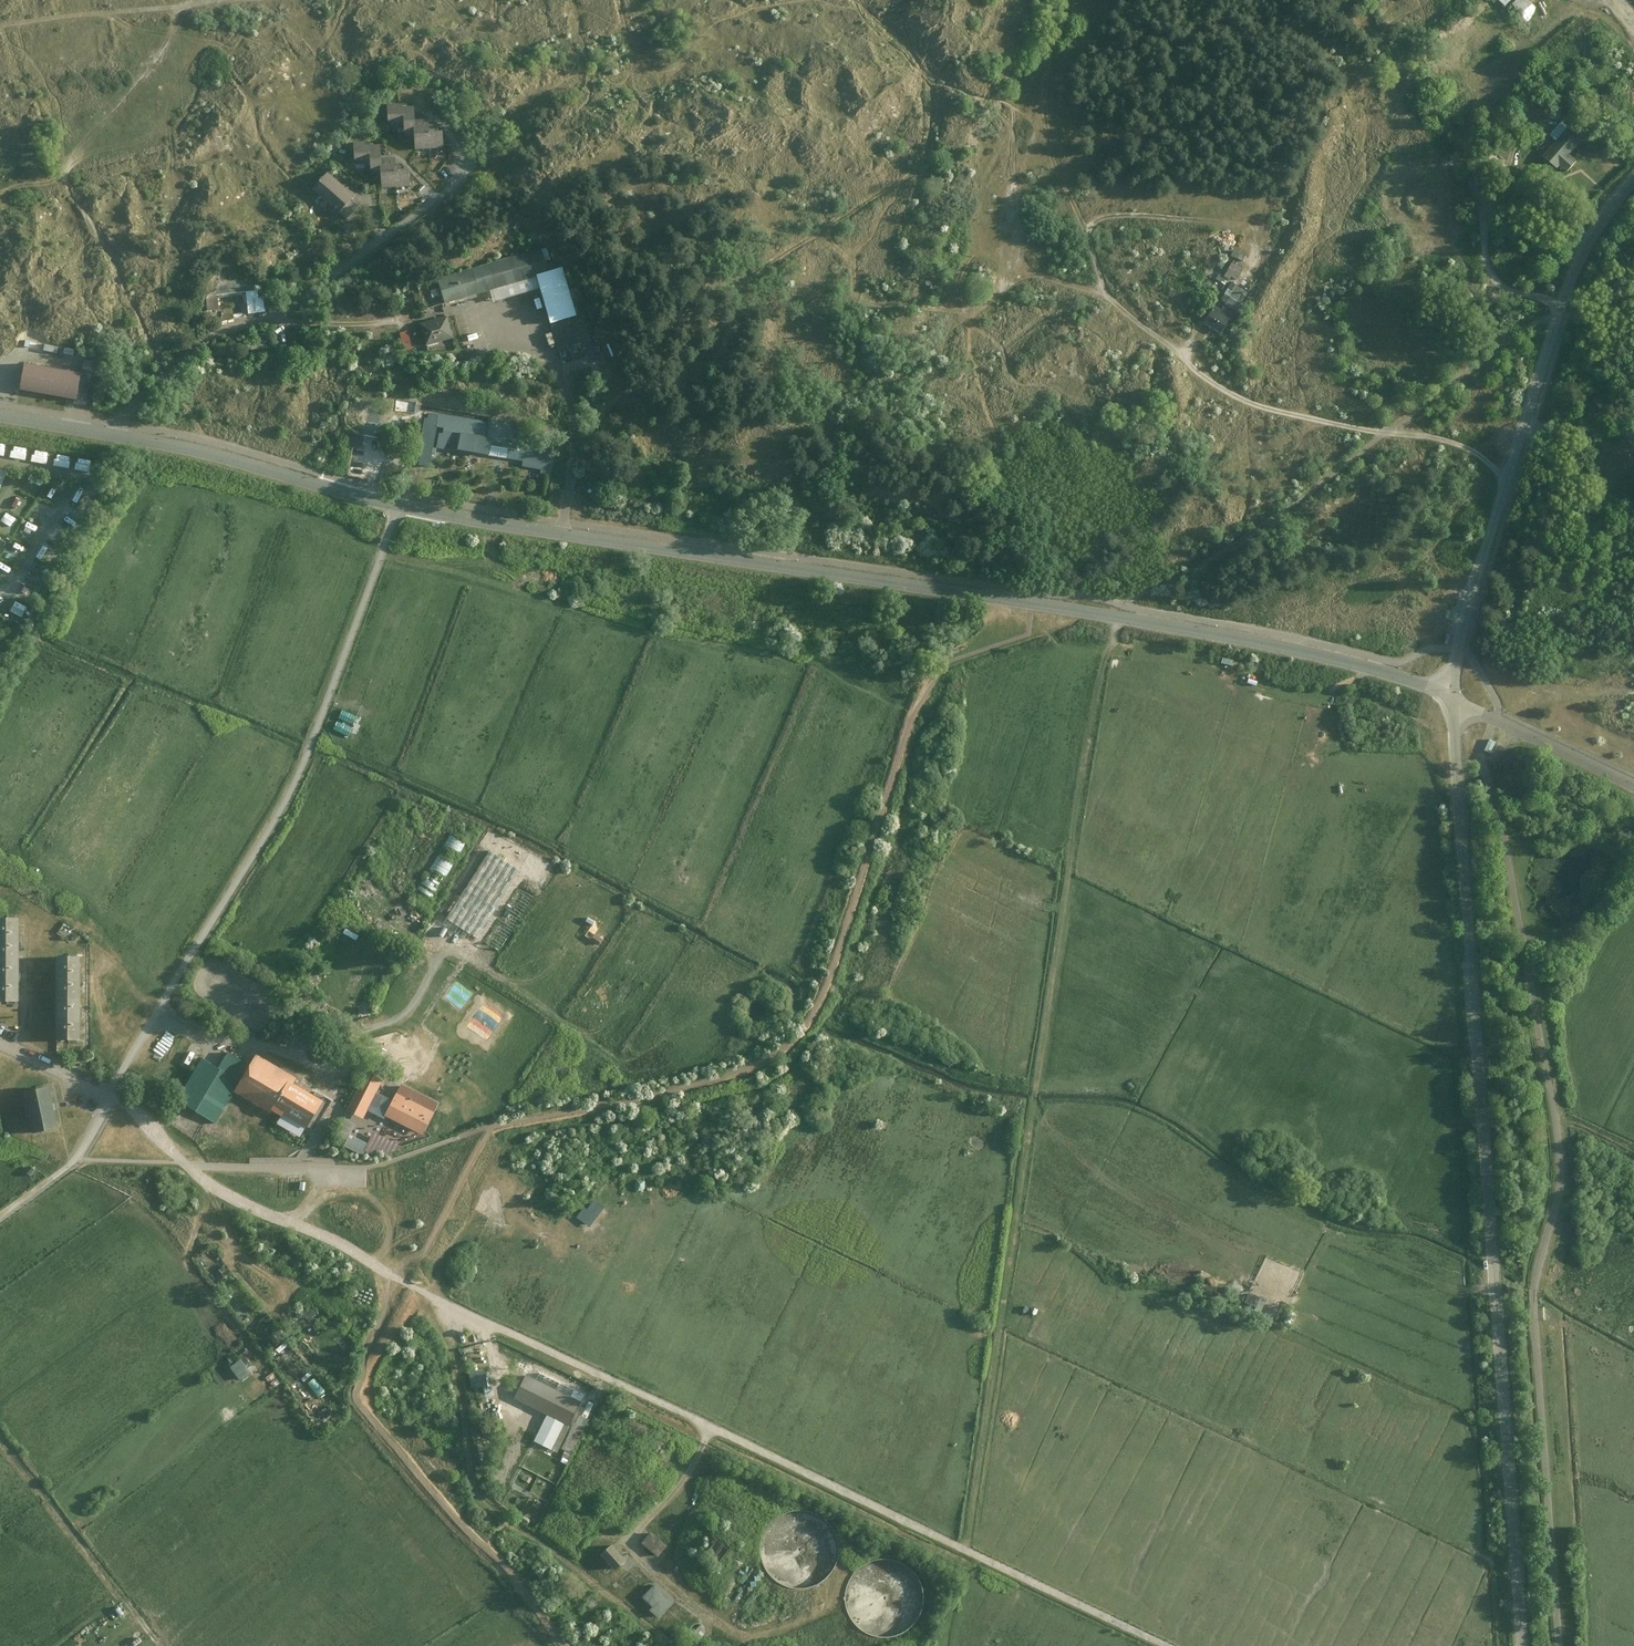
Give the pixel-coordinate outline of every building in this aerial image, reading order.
[(1480,14),(1484,18),(1493,8),(1495,10),(1500,5),(1502,6),(1508,0),(1491,0),(1488,3),(1489,4),(1480,14)] [(1510,4),(1521,14),(1532,3),(1529,0),(1514,0),(1510,4)] [(1504,14),(1496,21),(1506,31),(1513,24),(1504,14)] [(1532,103),(1530,113),(1550,118),(1552,108),(1544,106),(1545,102),(1533,99),(1532,103)] [(1523,112),(1530,113),(1532,103),(1525,101),(1523,112)] [(410,103),(384,103),(384,124),(400,124),(400,132),(410,132),(410,126),(410,103)] [(1560,120),(1548,134),(1555,140),(1542,156),(1555,167),(1557,165),(1566,173),(1577,161),(1569,154),(1582,139),(1560,120)] [(410,126),(410,132),(410,148),(438,148),(437,126),(410,126)] [(1442,127),(1437,132),(1450,144),(1454,139),(1442,127)] [(363,140),(351,141),(352,164),(367,163),(367,174),(379,174),(379,160),(378,145),(363,145),(363,140)] [(1499,157),(1511,158),(1512,149),(1501,147),(1499,157)] [(392,159),(379,160),(379,174),(379,186),(404,186),(403,167),(392,167),(392,159)] [(328,172),(311,190),(335,212),(337,211),(348,198),(352,194),(328,172)] [(1411,182),(1409,187),(1420,192),(1422,187),(1411,182)] [(357,206),(348,198),(337,211),(346,219),(357,206)] [(537,255),(434,285),(441,306),(543,276),(537,255)] [(1228,275),(1221,273),(1219,278),(1230,282),(1233,275),(1242,278),(1246,267),(1233,262),(1228,275)] [(261,273),(204,278),(207,308),(219,307),(217,293),(247,290),(249,311),(264,310),(261,273)] [(555,276),(530,283),(543,328),(568,321),(555,276)] [(1220,313),(1213,308),(1202,323),(1219,334),(1227,322),(1230,324),(1242,306),(1238,303),(1244,293),(1232,284),(1219,302),(1225,306),(1220,313)] [(447,317),(419,324),(425,345),(452,338),(447,317)] [(411,329),(403,331),(407,350),(415,348),(411,329)] [(552,339),(556,355),(562,353),(557,338),(552,339)] [(272,350),(272,342),(253,343),(254,351),(272,350)] [(21,363),(16,389),(73,399),(73,402),(84,404),(91,369),(78,366),(77,373),(21,363)] [(426,413),(415,464),(425,467),(433,430),(456,435),(453,450),(506,462),(509,451),(480,444),(484,426),(426,413)] [(6,455),(9,444),(0,442),(0,454),(6,455)] [(13,456),(28,459),(30,447),(15,444),(13,456)] [(36,448),(34,460),(49,463),(51,451),(36,448)] [(56,464),(71,467),(73,455),(58,452),(56,464)] [(77,468),(92,471),(94,460),(80,456),(77,468)] [(1630,472),(1624,473),(1625,485),(1633,485),(1633,456),(1628,457),(1630,472)] [(3,487),(9,470),(0,467),(0,487),(3,487)] [(26,616),(30,604),(17,599),(13,611),(26,616)] [(976,632),(971,627),(967,631),(972,636),(976,632)] [(1496,742),(1489,739),(1485,750),(1492,752),(1496,742)] [(429,905),(463,848),(448,839),(414,896),(429,905)] [(467,951),(515,877),(484,857),(436,931),(467,951)] [(370,895),(374,882),(362,878),(358,891),(370,895)] [(915,895),(919,882),(908,879),(904,891),(915,895)] [(358,896),(354,909),(361,911),(366,899),(358,896)] [(17,959),(18,938),(18,919),(0,919),(0,959),(17,959)] [(17,959),(0,959),(0,999),(17,999),(17,975),(17,959)] [(52,960),(52,1000),(75,1000),(75,980),(75,960),(52,960)] [(366,993),(359,1005),(363,1007),(370,995),(366,993)] [(75,1017),(75,1000),(52,1000),(52,1039),(75,1039),(75,1017)] [(293,1079),(253,1056),(233,1092),(302,1132),(320,1101),(290,1084),(293,1079)] [(238,1078),(203,1058),(178,1103),(212,1123),(238,1078)] [(339,1118),(359,1127),(371,1100),(376,1089),(357,1080),(339,1118)] [(31,1133),(52,1129),(48,1109),(45,1090),(23,1094),(31,1133)] [(417,1143),(431,1115),(390,1095),(384,1107),(376,1122),(417,1143)] [(31,1174),(35,1168),(30,1165),(26,1171),(31,1174)] [(585,1234),(593,1223),(579,1213),(571,1224),(585,1234)] [(227,1264),(218,1272),(225,1279),(233,1271),(227,1264)] [(1246,1301),(1264,1310),(1269,1299),(1252,1290),(1246,1301)] [(252,1330),(275,1356),(289,1344),(266,1318),(252,1330)] [(228,1366),(239,1381),(254,1371),(243,1355),(228,1366)] [(583,1406),(543,1388),(536,1403),(547,1409),(532,1441),(552,1450),(566,1420),(575,1424),(583,1406)] [(639,1541),(653,1555),(664,1544),(649,1530),(639,1541)] [(611,1544),(599,1553),(612,1569),(624,1560),(611,1544)] [(654,1583),(640,1596),(659,1614),(672,1602),(654,1583)]
